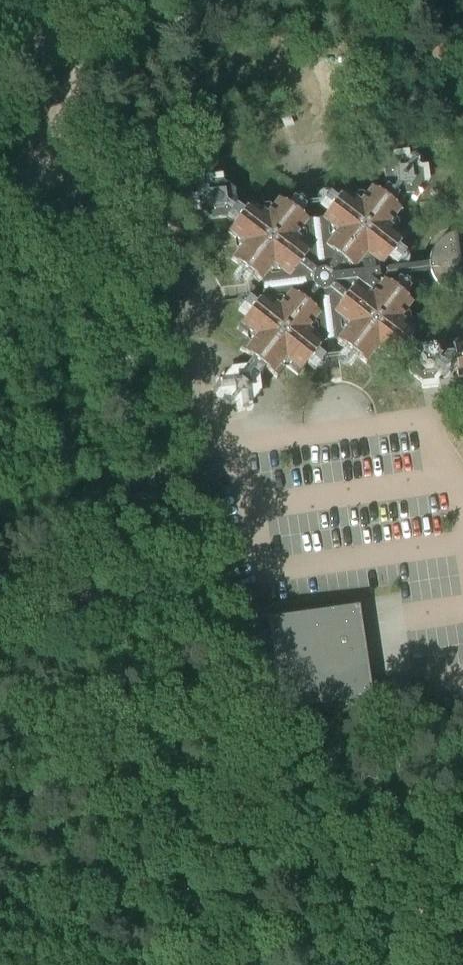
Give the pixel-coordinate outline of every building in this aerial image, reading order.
[(198,193),(200,209),(212,218),(226,215),(233,221),(227,231),(234,235),(235,253),(231,259),(238,265),(233,271),(235,273),(231,277),(239,284),(250,293),(249,294),(237,309),(247,315),(237,326),(246,333),(246,340),(239,348),(250,358),(244,365),(231,367),(221,379),(222,391),(229,397),(241,405),(252,403),(261,392),(259,370),(264,363),(276,372),(285,360),(288,362),(291,359),(302,368),(325,341),(330,340),(335,340),(367,362),(378,348),(381,351),(384,347),(396,356),(400,352),(407,358),(409,371),(422,380),(437,378),(447,366),(455,365),(456,372),(462,371),(462,334),(462,335),(462,339),(452,341),(453,349),(446,350),(434,341),(432,340),(418,343),(411,336),(417,330),(403,320),(414,304),(392,286),(383,279),(383,277),(382,268),(382,266),(387,258),(398,245),(404,236),(396,230),(398,226),(397,219),(395,217),(402,210),(393,204),(399,195),(414,192),(424,180),(421,164),(409,156),(393,158),(384,169),(385,184),(379,192),(371,186),(365,194),(363,191),(355,191),(353,195),(344,188),(337,197),(328,191),(321,200),(311,202),(303,203),(294,196),(287,202),(279,197),(272,205),(268,203),(262,203),(260,207),(251,200),(244,211),(232,202),(236,194),(236,187),(223,179),(207,181),(198,193)] [(460,258),(457,232),(453,233),(449,234),(446,235),(440,239),(435,244),(433,247),(432,250),(431,253),(429,262),(430,267),(431,272),(434,279),(436,282),(438,285),(444,289),(450,292),(457,294),(460,294),(462,294),(462,284),(460,258)] [(361,605),(270,619),(284,710),(375,697),(361,605)]
